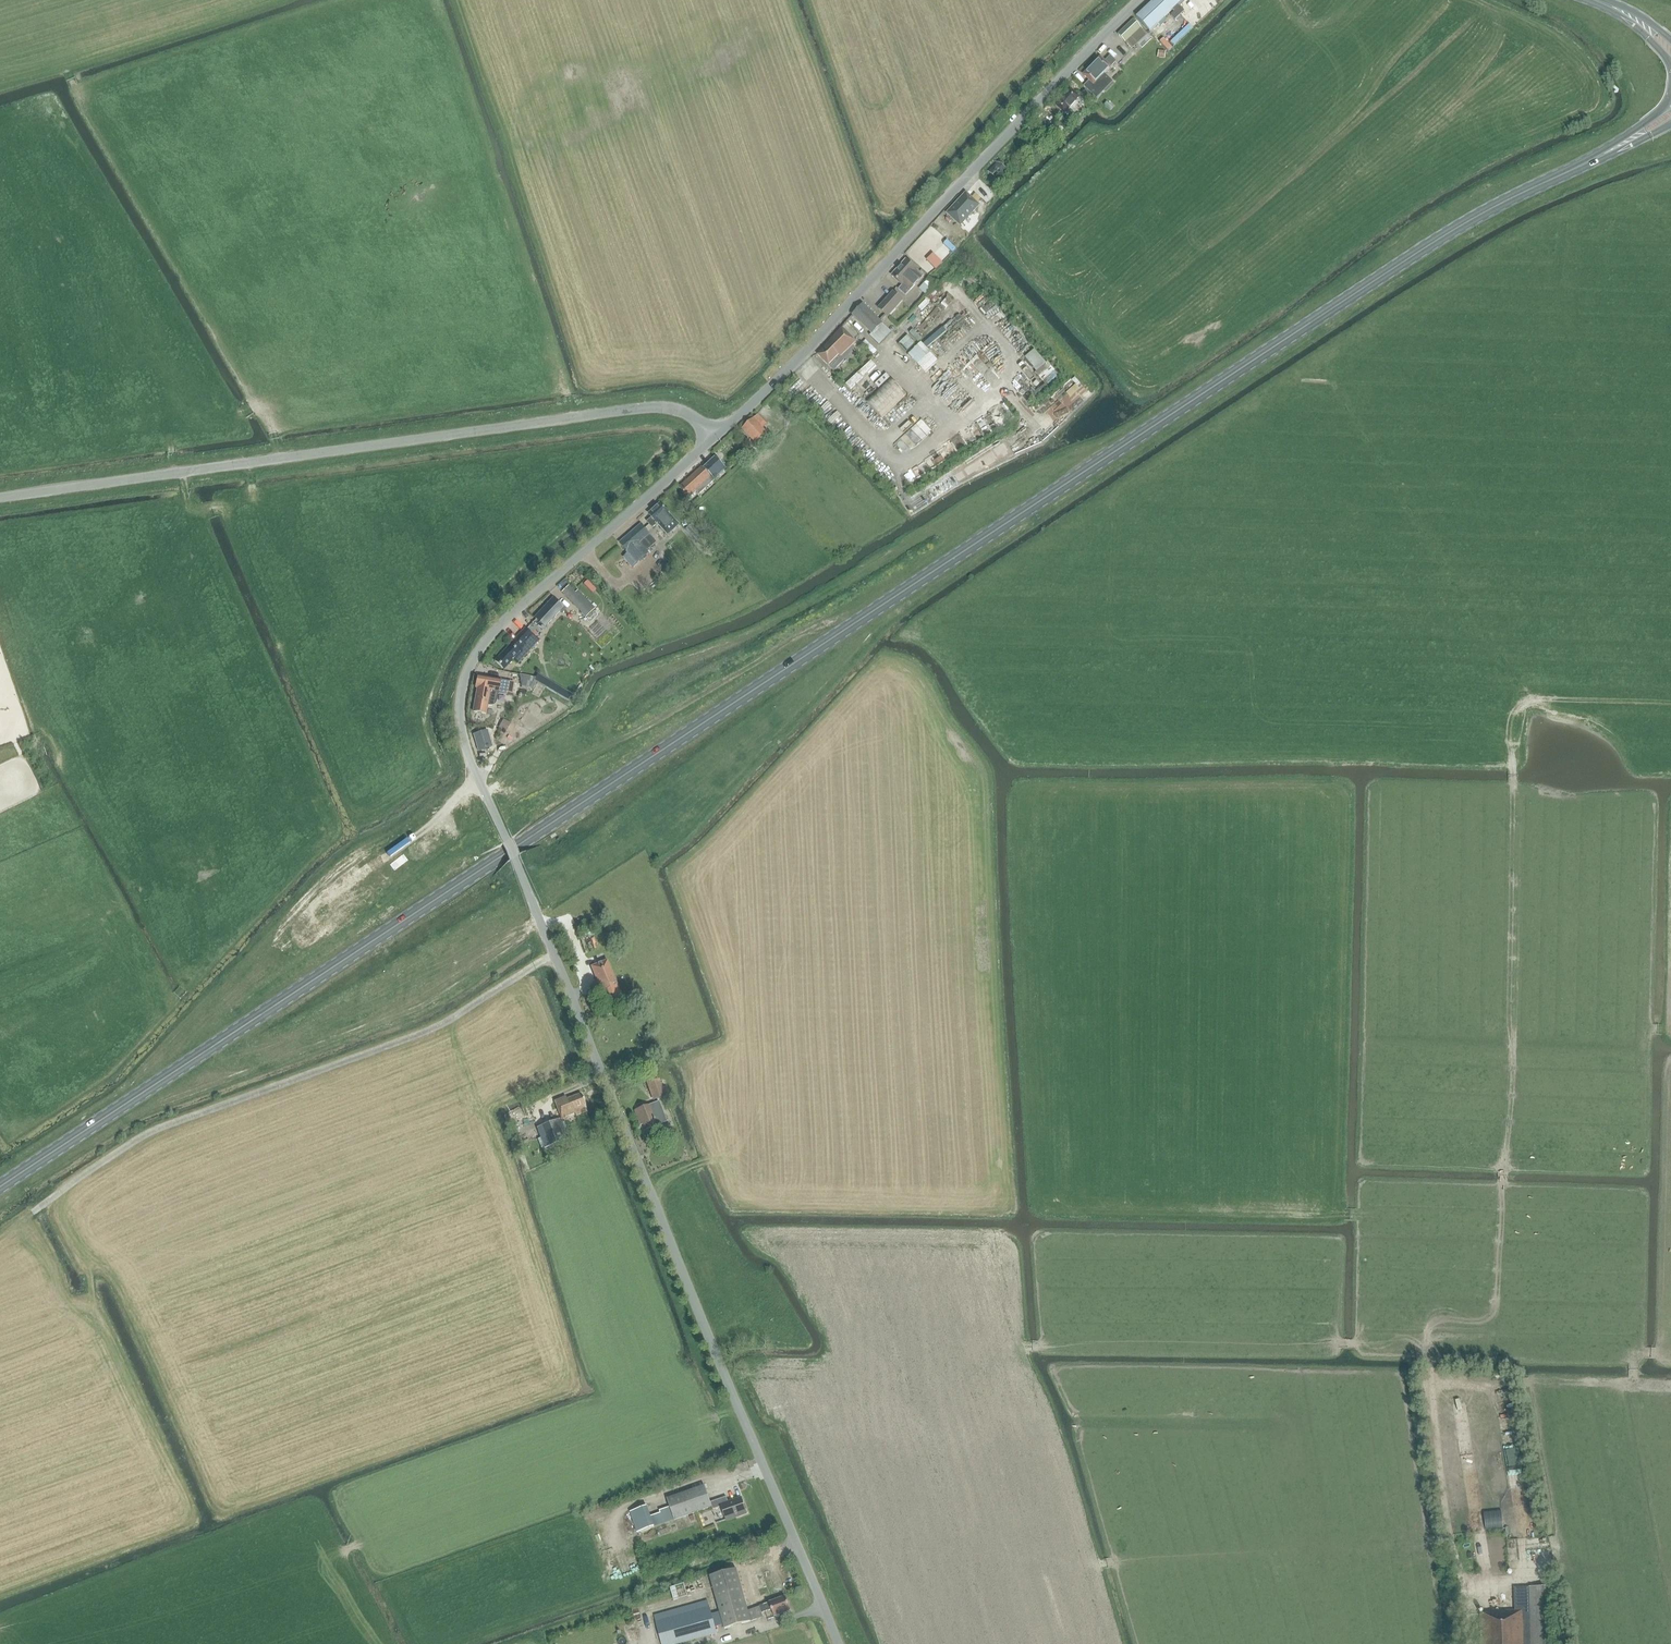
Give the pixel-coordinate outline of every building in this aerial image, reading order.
[(1149,31),(1183,0),(1154,0),(1136,17),(1149,31)] [(1184,11),(1178,5),(1172,10),(1174,12),(1170,15),(1174,20),(1184,11)] [(1167,20),(1164,18),(1158,23),(1161,26),(1167,20)] [(1117,34),(1131,49),(1137,43),(1147,34),(1133,19),(1117,34)] [(1152,39),(1147,34),(1137,43),(1142,48),(1152,39)] [(1105,72),(1116,62),(1110,56),(1106,60),(1101,56),(1084,74),(1090,80),(1085,85),(1097,97),(1113,80),(1105,72)] [(1090,105),(1089,105),(1080,96),(1071,87),(1055,104),(1065,114),(1071,107),(1080,116),(1090,105)] [(1086,89),(1080,96),(1089,105),(1095,99),(1086,89)] [(1046,132),(1049,135),(1057,127),(1053,124),(1046,132)] [(998,181),(1008,170),(1000,163),(990,174),(998,181)] [(975,185),(990,199),(996,193),(981,179),(975,185)] [(969,215),(977,207),(973,203),(974,202),(966,193),(947,214),(959,225),(969,215)] [(891,275),(902,285),(898,289),(905,296),(923,276),(906,259),(891,275)] [(924,283),(926,286),(931,289),(935,284),(931,280),(929,278),(924,283)] [(893,292),(878,308),(887,317),(902,301),(893,292)] [(853,315),(872,333),(869,336),(879,345),(891,333),(862,305),(853,315)] [(829,367),(840,356),(855,341),(841,327),(826,343),(827,344),(817,354),(829,367)] [(923,344),(926,348),(946,331),(942,327),(923,344)] [(914,328),(900,344),(909,352),(923,337),(914,328)] [(1033,368),(1036,372),(1046,363),(1043,360),(1034,350),(1025,357),(1034,368),(1033,368)] [(872,359),(846,384),(852,389),(877,365),(872,359)] [(906,396),(889,378),(866,401),(882,418),(906,396)] [(1066,405),(1055,413),(1061,422),(1072,414),(1066,405)] [(741,429),(755,444),(766,433),(753,418),(741,429)] [(680,487),(688,497),(689,498),(696,492),(698,494),(698,495),(699,495),(721,475),(718,472),(724,467),(716,457),(704,468),(702,467),(680,487)] [(657,524),(668,536),(679,525),(660,504),(649,514),(651,518),(647,522),(652,528),(657,524)] [(647,551),(656,543),(649,535),(650,535),(640,524),(618,542),(628,554),(628,553),(638,564),(649,554),(647,551)] [(694,539),(700,545),(705,541),(699,534),(694,539)] [(658,555),(667,572),(676,567),(666,550),(658,555)] [(659,581),(664,576),(656,566),(651,571),(659,581)] [(568,585),(561,592),(585,616),(594,608),(577,590),(575,592),(568,585)] [(563,607),(553,597),(534,617),(545,627),(563,607)] [(591,624),(598,631),(604,626),(597,618),(591,624)] [(528,652),(535,644),(521,632),(494,661),(504,669),(513,659),(517,663),(524,656),(523,655),(527,651),(528,652)] [(507,693),(512,694),(514,682),(500,680),(477,676),(475,687),(477,688),(473,711),(486,713),(487,705),(490,706),(492,706),(493,705),(494,704),(496,703),(496,702),(497,696),(497,695),(498,694),(499,694),(500,694),(504,695),(505,695),(506,694),(507,693)] [(550,681),(546,687),(568,700),(572,693),(550,681)] [(503,720),(499,727),(506,731),(510,723),(503,720)] [(473,734),(478,751),(491,747),(486,730),(473,734)] [(591,967),(603,996),(607,1007),(623,1001),(607,960),(591,967)] [(658,1079),(648,1082),(651,1092),(654,1091),(656,1098),(667,1095),(665,1087),(661,1088),(658,1079)] [(576,1116),(587,1111),(585,1106),(581,1094),(566,1099),(565,1097),(554,1101),(561,1118),(575,1113),(576,1116)] [(643,1124),(645,1129),(666,1121),(658,1101),(634,1110),(640,1125),(643,1124)] [(544,1148),(567,1139),(559,1119),(537,1127),(544,1148)] [(710,1502),(704,1485),(666,1498),(670,1509),(654,1514),(650,1516),(647,1506),(629,1512),(636,1533),(712,1507),(713,1509),(721,1506),(726,1522),(747,1514),(741,1497),(727,1502),(726,1496),(710,1502)] [(742,1592),(736,1568),(710,1576),(719,1611),(711,1613),(709,1606),(655,1622),(661,1643),(673,1643),(716,1632),(714,1625),(722,1622),(724,1628),(750,1621),(763,1616),(762,1612),(771,1609),(774,1616),(790,1610),(785,1596),(769,1602),(747,1610),(742,1592)] [(761,1603),(760,1601),(771,1597),(770,1594),(771,1594),(762,1570),(740,1578),(750,1606),(761,1603)] [(789,1574),(777,1575),(778,1591),(790,1590),(789,1574)] [(1551,1586),(1514,1587),(1514,1610),(1491,1611),(1492,1614),(1480,1614),(1481,1643),(1553,1643),(1551,1586)]
